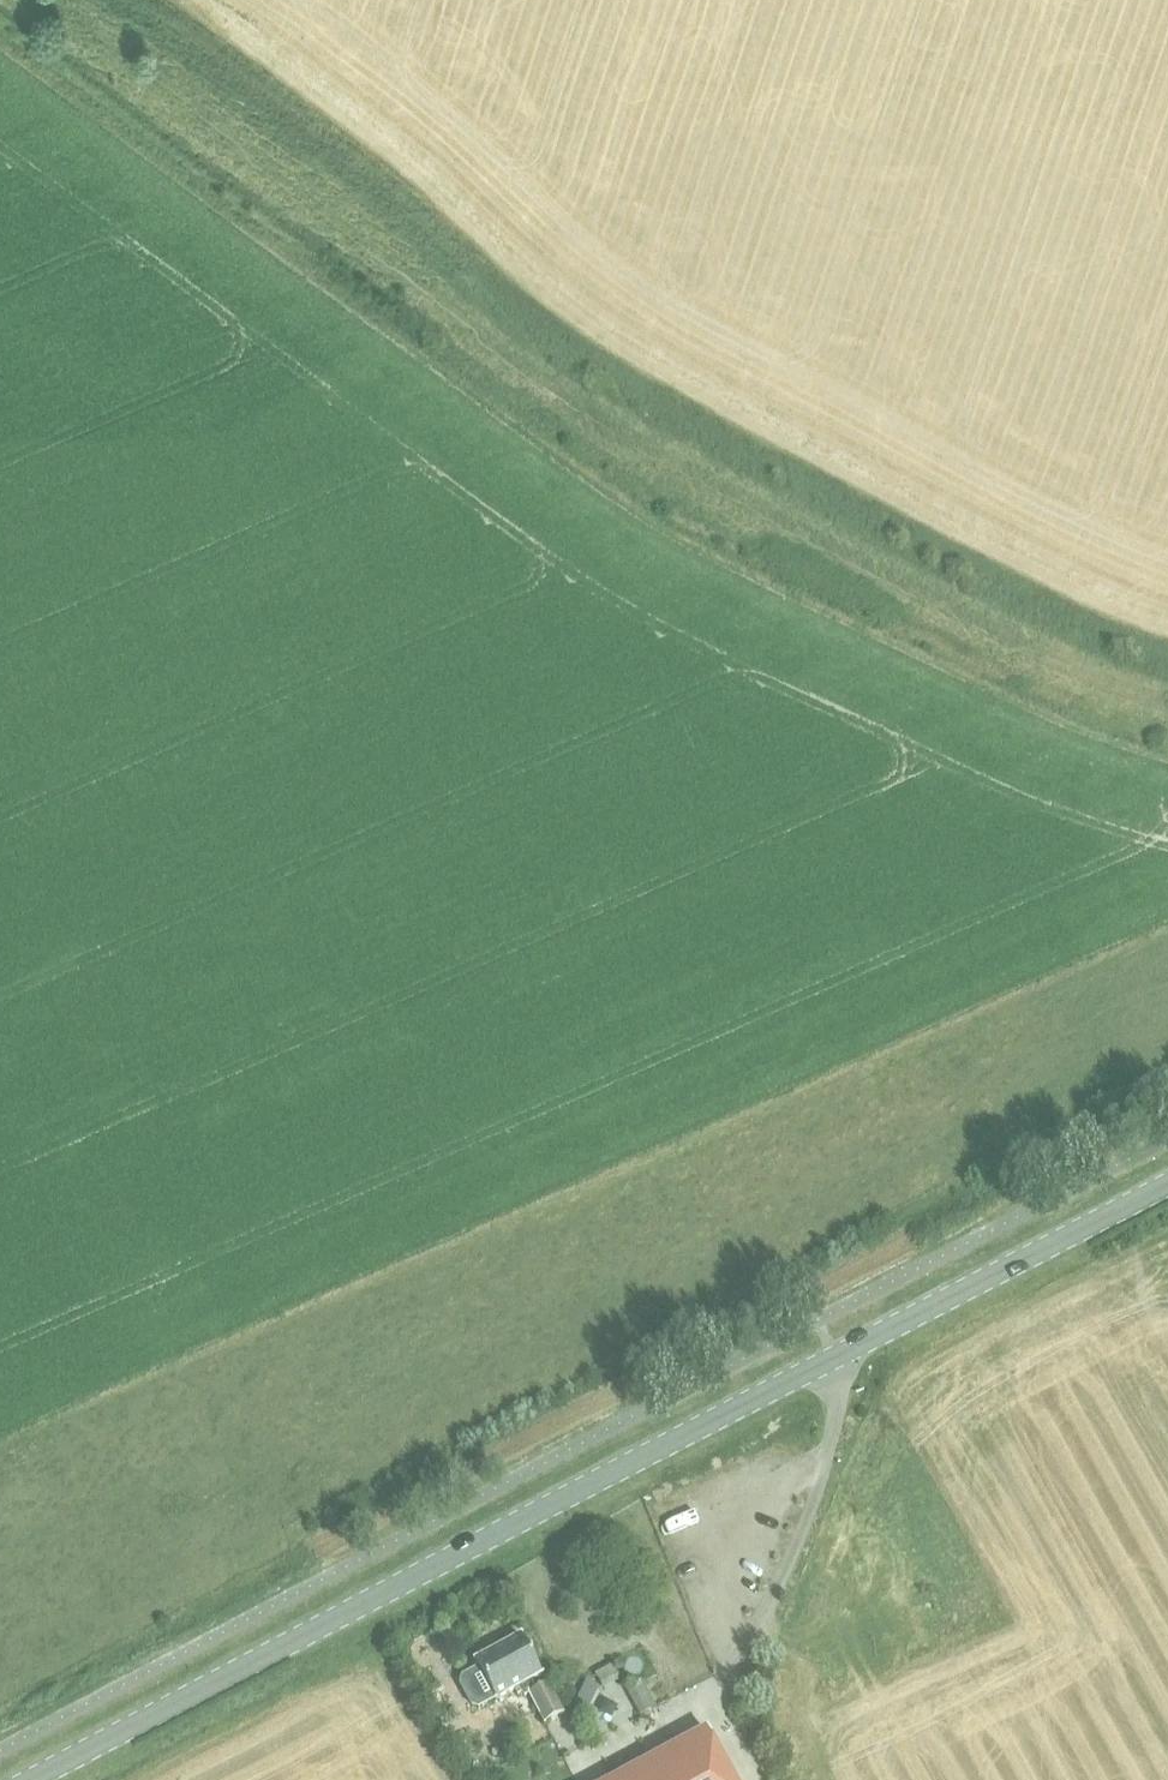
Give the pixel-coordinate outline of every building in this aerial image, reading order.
[(521,1693),(524,1699),(529,1696),(545,1725),(563,1716),(547,1687),(537,1692),(531,1683),(542,1677),(521,1638),(475,1663),(496,1702),(514,1692),(516,1696),(521,1693)] [(578,1693),(573,1703),(585,1709),(590,1700),(578,1693)] [(707,1733),(621,1779),(733,1779),(707,1733)]
